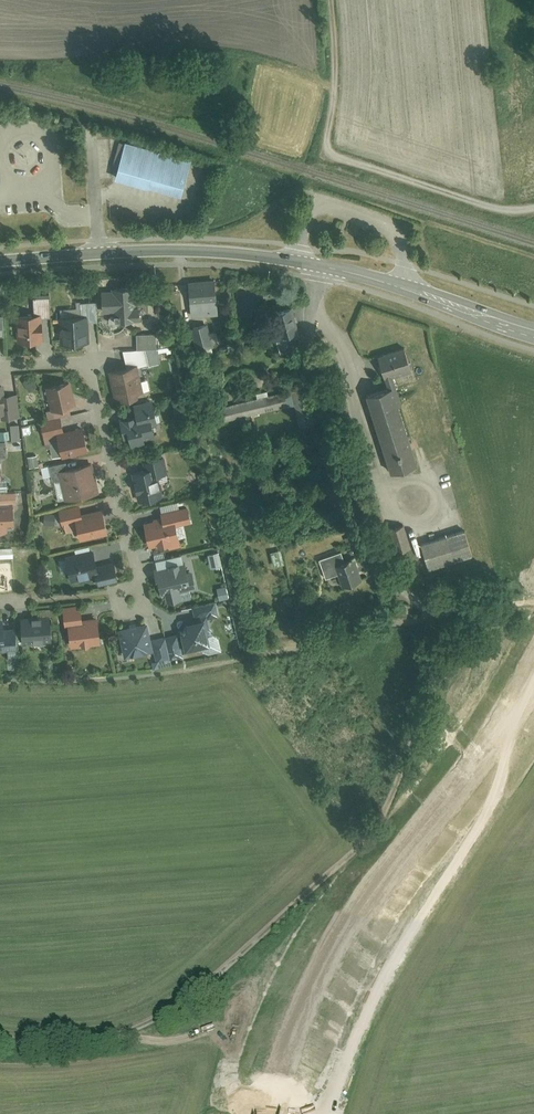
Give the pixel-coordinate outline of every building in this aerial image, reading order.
[(126,142),(117,177),(182,194),(192,159),(126,142)] [(190,281),(192,315),(219,314),(218,279),(190,281)] [(35,297),(36,311),(43,311),(43,317),(52,316),(51,296),(49,296),(48,281),(41,282),(42,297),(35,297)] [(110,288),(103,288),(103,310),(116,310),(116,313),(113,313),(111,314),(110,317),(110,319),(111,321),(113,323),(120,323),(120,321),(148,319),(147,303),(150,303),(149,289),(134,289),(134,285),(111,286),(110,288)] [(89,312),(89,320),(98,320),(97,294),(85,294),(85,301),(78,301),(78,307),(60,308),(61,312),(89,312)] [(297,332),(291,310),(271,315),(277,338),(272,339),(276,355),(294,351),(290,334),(297,332)] [(36,311),(17,312),(18,340),(44,339),(43,317),(43,311),(36,311)] [(89,312),(61,312),(62,344),(73,343),(73,340),(90,340),(89,320),(89,312)] [(208,322),(199,325),(205,346),(214,344),(208,322)] [(138,332),(138,348),(158,347),(157,332),(138,332)] [(124,349),(128,365),(138,362),(139,366),(160,361),(159,347),(158,347),(138,348),(124,349)] [(380,355),(386,375),(413,369),(407,349),(380,355)] [(128,365),(109,370),(116,397),(146,389),(139,366),(138,362),(128,365)] [(31,376),(24,380),(30,389),(37,385),(31,376)] [(71,379),(47,385),(52,408),(70,405),(77,403),(71,379)] [(394,385),(366,393),(390,471),(418,462),(394,385)] [(18,392),(4,393),(5,411),(6,417),(20,416),(18,392)] [(304,392),(292,395),(300,430),(313,427),(304,392)] [(281,395),(224,407),(227,420),(284,408),(281,395)] [(134,413),(122,416),(125,437),(131,436),(133,446),(148,444),(147,437),(157,436),(155,423),(161,421),(159,411),(158,411),(156,399),(132,403),(134,413)] [(182,403),(170,407),(175,421),(187,417),(182,403)] [(72,414),(70,405),(52,408),(48,409),(49,418),(62,416),(72,414)] [(62,416),(42,421),(45,435),(59,431),(65,430),(62,416)] [(19,423),(11,423),(12,439),(20,439),(19,423)] [(65,430),(59,431),(60,439),(51,441),(54,456),(63,454),(63,456),(90,450),(85,425),(65,430)] [(146,467),(132,470),(139,499),(164,493),(159,472),(167,470),(163,453),(144,458),(146,467)] [(61,476),(65,498),(97,492),(92,463),(67,467),(66,462),(48,465),(50,478),(61,476)] [(0,490),(0,503),(15,503),(18,503),(17,490),(0,490)] [(8,529),(8,523),(16,523),(15,503),(0,503),(0,529),(8,529)] [(67,530),(77,528),(79,538),(109,532),(104,507),(82,511),(81,503),(60,507),(63,524),(65,524),(67,530)] [(162,517),(145,520),(150,545),(167,541),(169,547),(183,544),(179,523),(192,520),(189,505),(161,510),(162,517)] [(420,541),(428,566),(474,552),(466,527),(420,541)] [(387,533),(393,551),(406,547),(400,529),(387,533)] [(357,534),(346,537),(348,545),(359,542),(357,534)] [(96,548),(68,555),(74,579),(98,573),(102,572),(101,566),(96,548)] [(217,549),(209,551),(211,562),(220,560),(217,549)] [(342,550),(321,557),(327,576),(339,572),(344,587),(375,577),(367,551),(345,558),(342,550)] [(157,565),(155,565),(160,591),(166,589),(168,598),(182,596),(183,599),(192,598),(191,588),(198,587),(194,568),(191,569),(189,557),(183,558),(182,553),(155,558),(157,565)] [(102,572),(98,573),(100,583),(119,579),(116,563),(101,566),(102,572)] [(227,586),(218,587),(220,599),(229,597),(227,586)] [(193,603),(196,618),(207,616),(207,617),(219,615),(216,599),(193,603)] [(69,620),(84,618),(82,603),(64,605),(66,625),(69,625),(69,620)] [(52,613),(53,626),(60,626),(59,606),(41,607),(41,614),(52,613)] [(41,614),(22,614),(23,641),(53,640),(53,626),(52,613),(41,614)] [(2,647),(3,649),(8,649),(9,655),(19,655),(18,627),(7,627),(6,616),(0,616),(0,647),(2,647)] [(84,618),(69,620),(69,625),(72,645),(102,641),(98,616),(84,618)] [(186,619),(179,630),(179,631),(183,652),(197,649),(196,647),(202,646),(203,649),(209,652),(222,649),(219,636),(214,633),(210,634),(207,617),(207,616),(196,618),(186,619)] [(124,655),(155,648),(152,636),(149,621),(118,627),(124,655)] [(179,631),(166,634),(170,655),(171,657),(184,655),(183,652),(179,631)] [(157,658),(170,655),(166,634),(152,636),(155,648),(157,658)]
